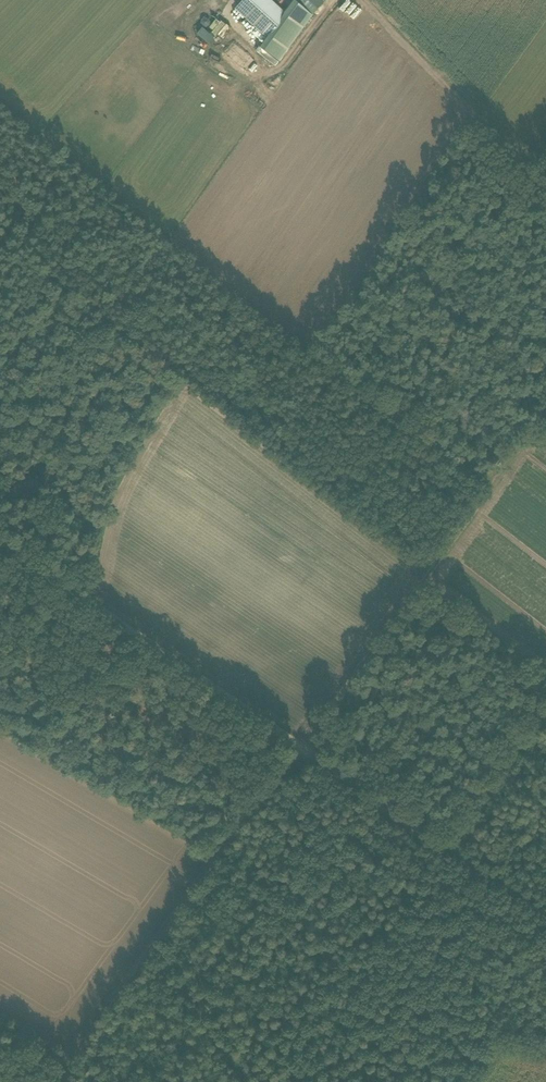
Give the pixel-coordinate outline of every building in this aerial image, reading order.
[(322,0),(297,0),(312,15),(324,2),(322,0)] [(312,15),(299,3),(269,45),(283,55),(312,15)] [(220,37),(228,26),(215,17),(207,28),(220,37)] [(201,26),(195,32),(206,43),(212,37),(201,26)]
